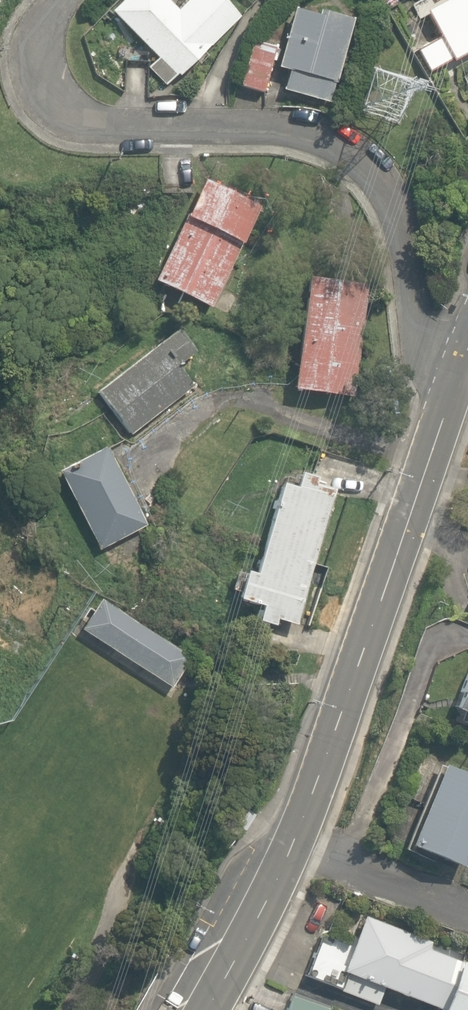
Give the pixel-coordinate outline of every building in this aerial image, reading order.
[(166,0),(111,0),(101,10),(153,58),(143,68),(165,88),(235,12),(222,0),(170,0),(168,2),(166,0)] [(446,60),(467,47),(467,0),(411,0),(446,60)] [(326,18),(282,6),(262,85),(325,102),(331,79),(351,84),(343,115),(399,129),(413,77),(317,52),(326,18)] [(257,91),(266,43),(233,37),(224,85),(257,91)] [(207,149),(153,150),(155,198),(187,198),(151,283),(207,306),(257,185),(207,164),(207,149)] [(352,390),(361,259),(290,254),(280,384),(352,390)] [(170,325),(91,388),(127,433),(192,381),(175,361),(190,349),(170,325)] [(140,525),(101,450),(49,477),(88,552),(140,525)] [(246,604),(243,617),(264,623),(266,618),(291,624),(326,477),(283,466),(279,483),(264,480),(243,567),(233,565),(225,599),(246,604)] [(187,660),(95,600),(76,630),(168,689),(187,660)] [(453,674),(440,708),(467,719),(467,680),(453,674)] [(423,751),(387,838),(450,864),(467,821),(467,769),(423,751)] [(357,911),(341,947),(312,934),(297,969),(371,1000),(376,988),(422,1008),(421,1009),(467,1009),(467,959),(357,911)] [(288,993),(280,1009),(325,1009),(288,993)]
